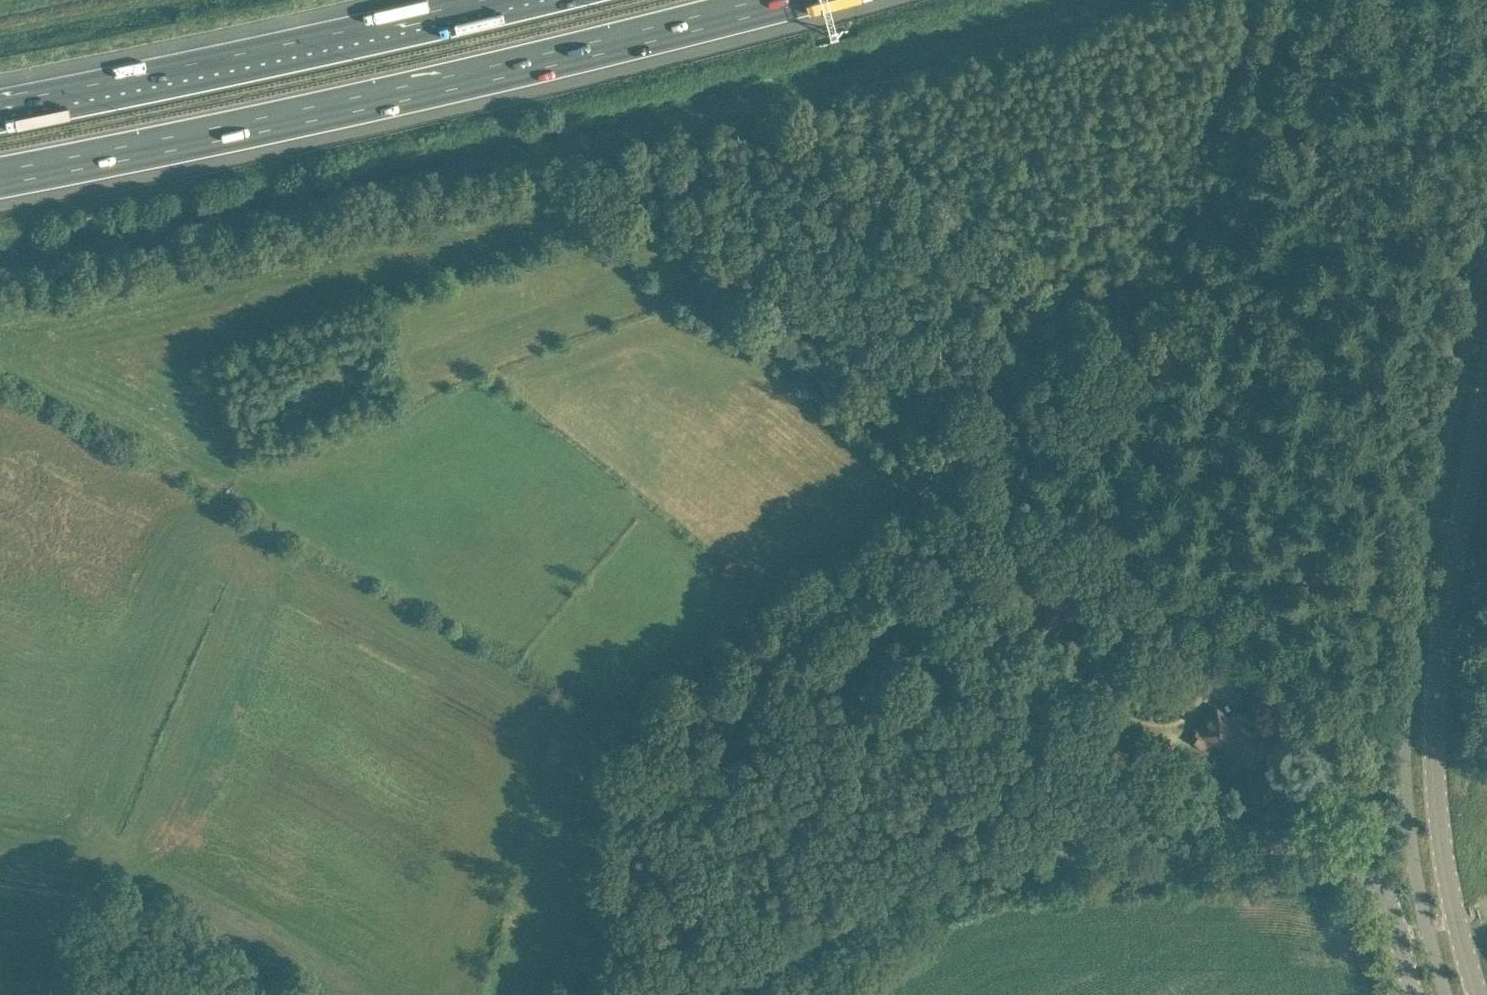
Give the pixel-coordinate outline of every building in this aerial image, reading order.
[(1214,705),(1198,728),(1251,766),(1267,745),(1262,741),(1263,739),(1214,705)]
